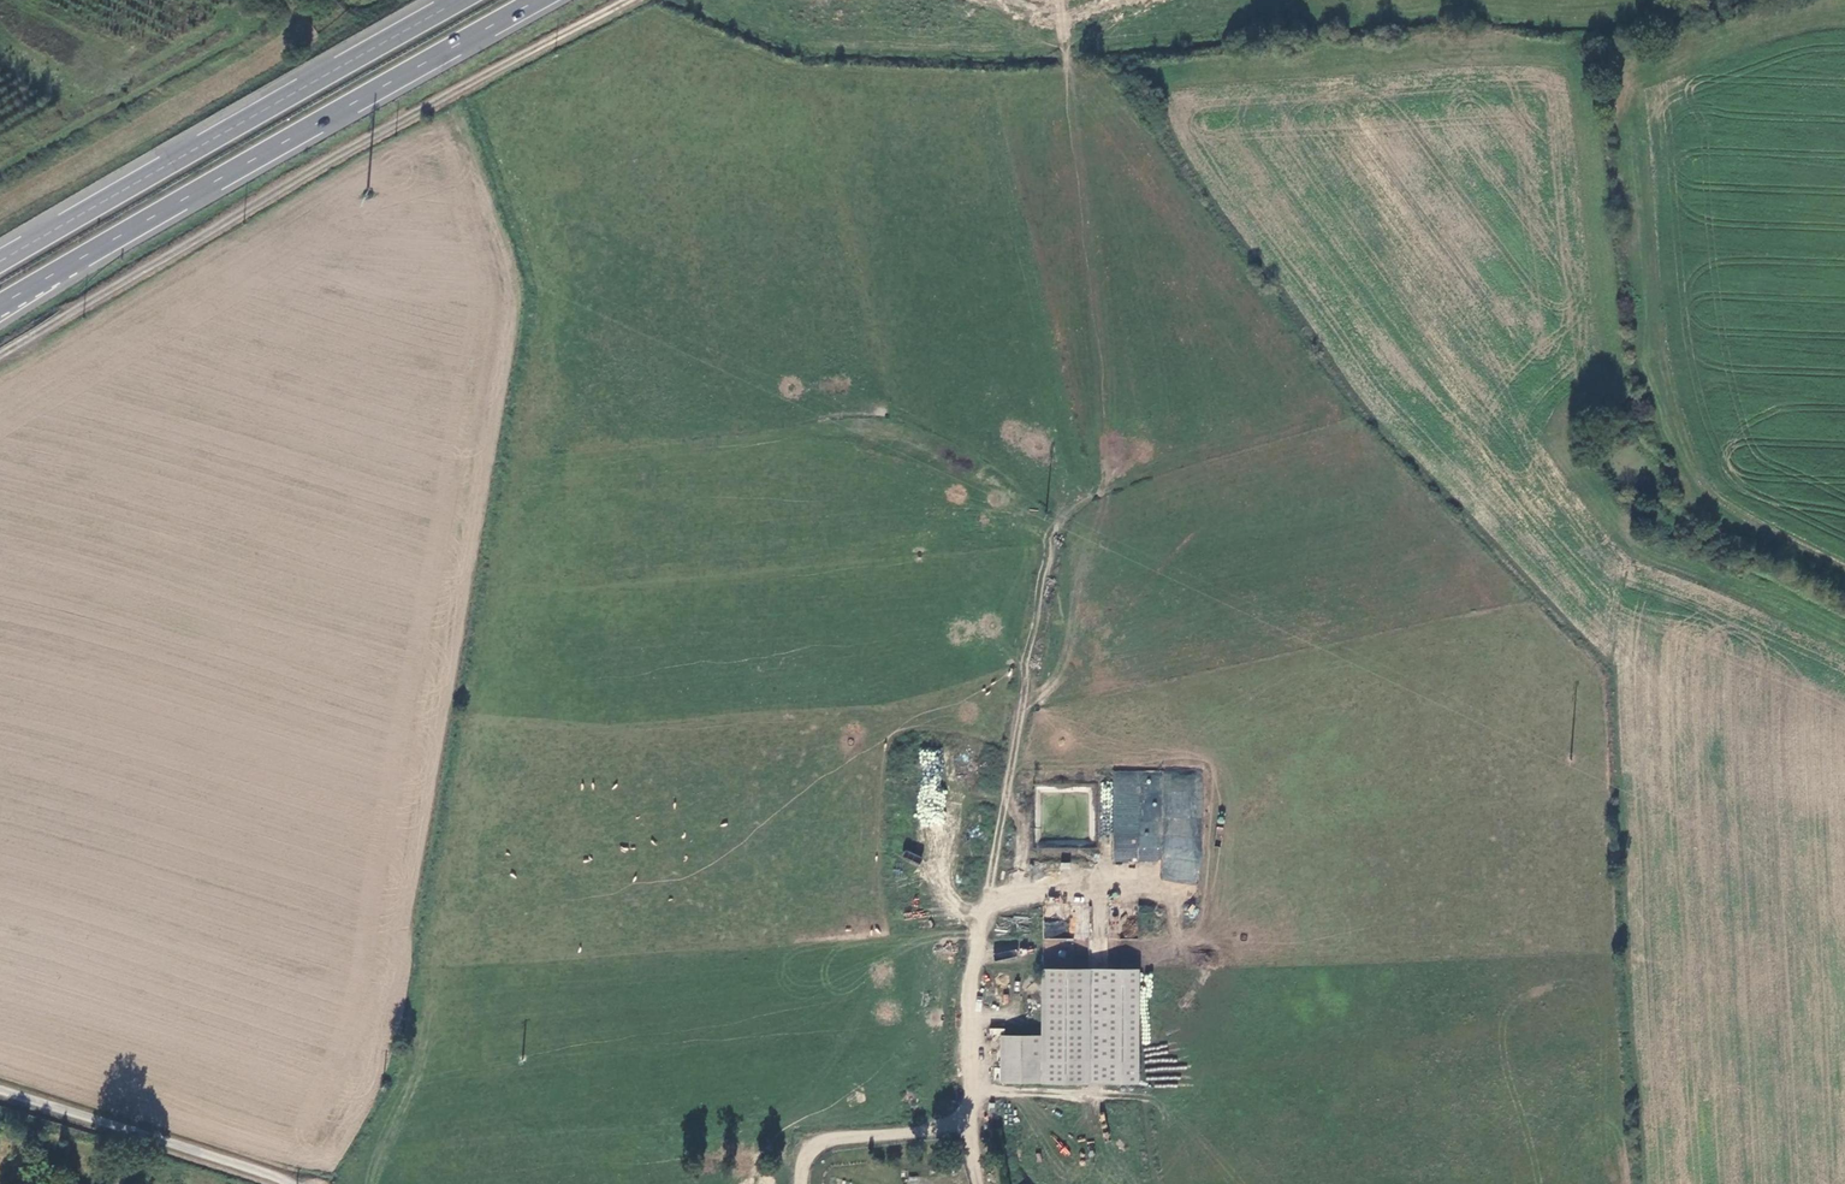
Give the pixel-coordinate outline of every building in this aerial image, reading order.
[(1112,771),(1112,861),(1160,861),(1160,815),(1184,815),(1184,797),(1179,797),(1179,808),(1165,808),(1165,804),(1149,804),(1149,787),(1159,787),(1159,793),(1165,793),(1165,771),(1112,771)] [(1162,880),(1196,882),(1198,856),(1171,854),(1170,873),(1163,873),(1162,880)] [(1044,922),(1043,937),(1057,937),(1057,923),(1044,922)] [(1001,1084),(1136,1083),(1138,970),(1041,969),(1041,1033),(1001,1035),(1001,1084)]
